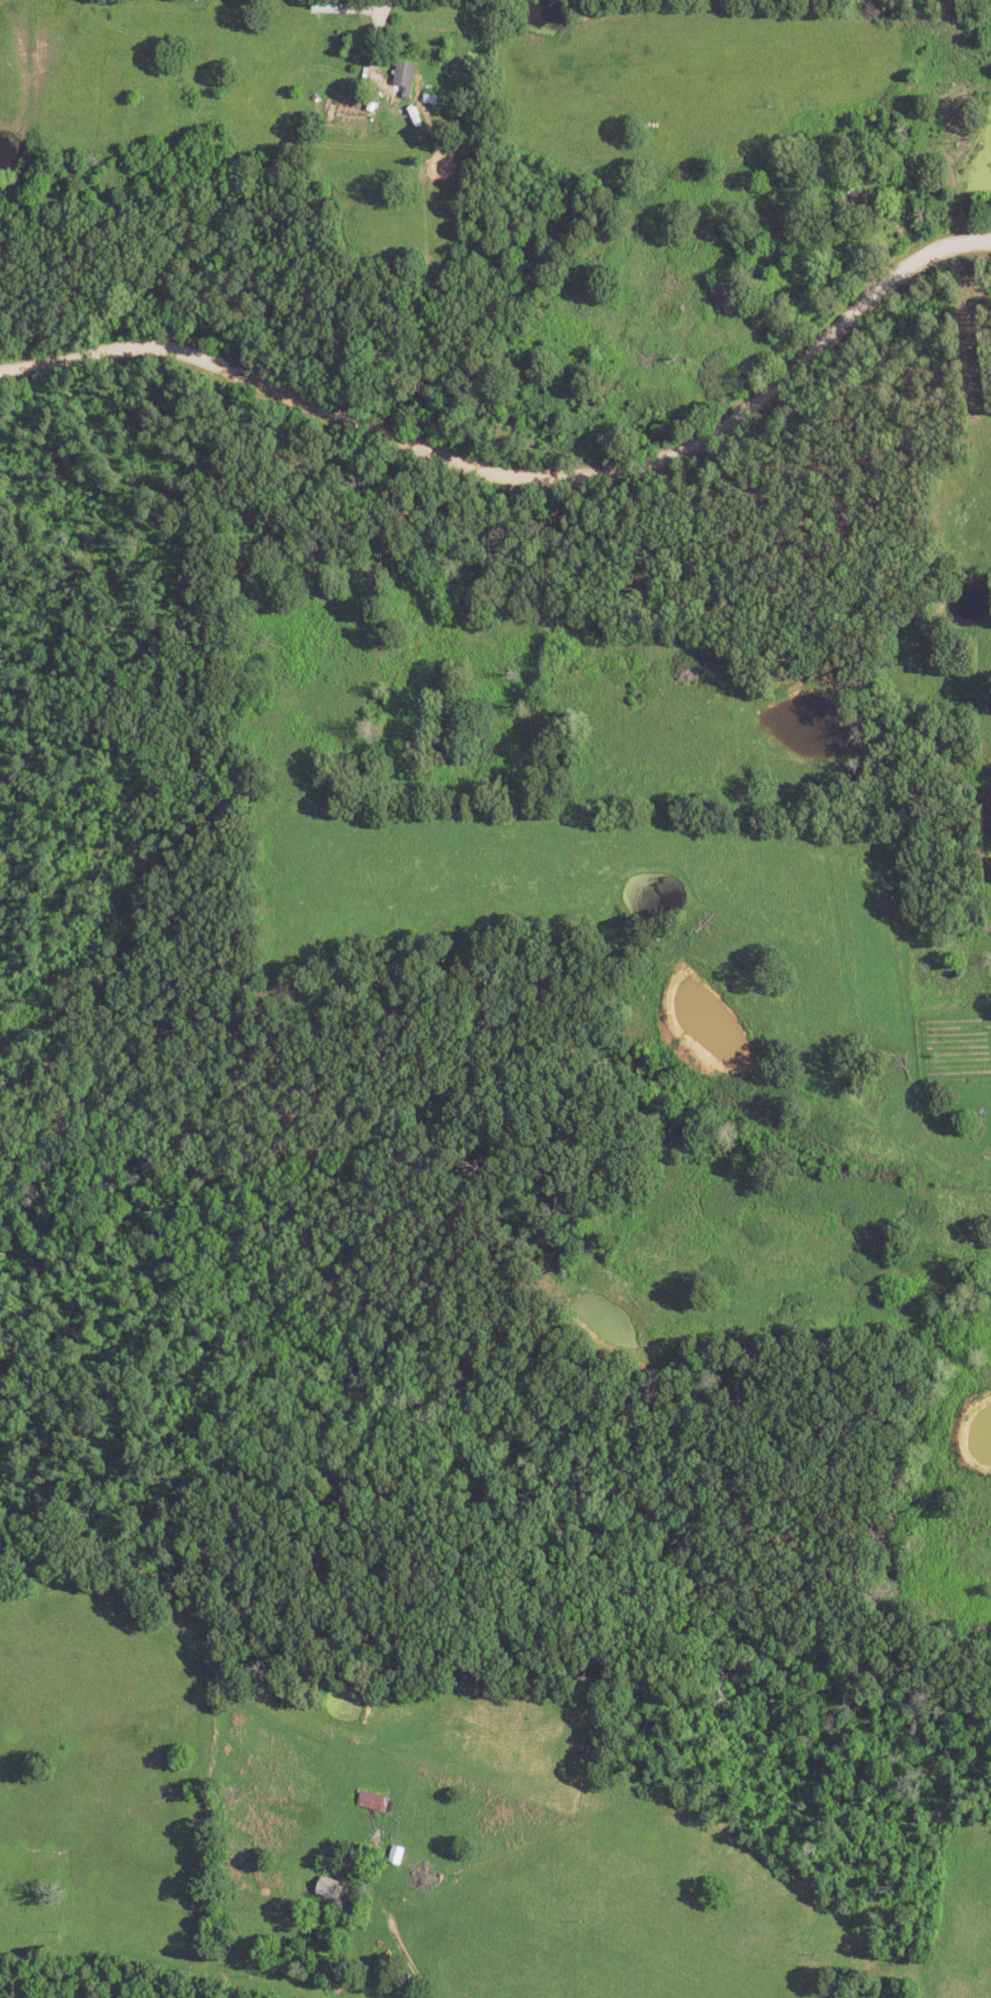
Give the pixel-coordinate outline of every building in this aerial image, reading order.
[(418,68),(398,65),(396,85),(416,88),(418,68)]
